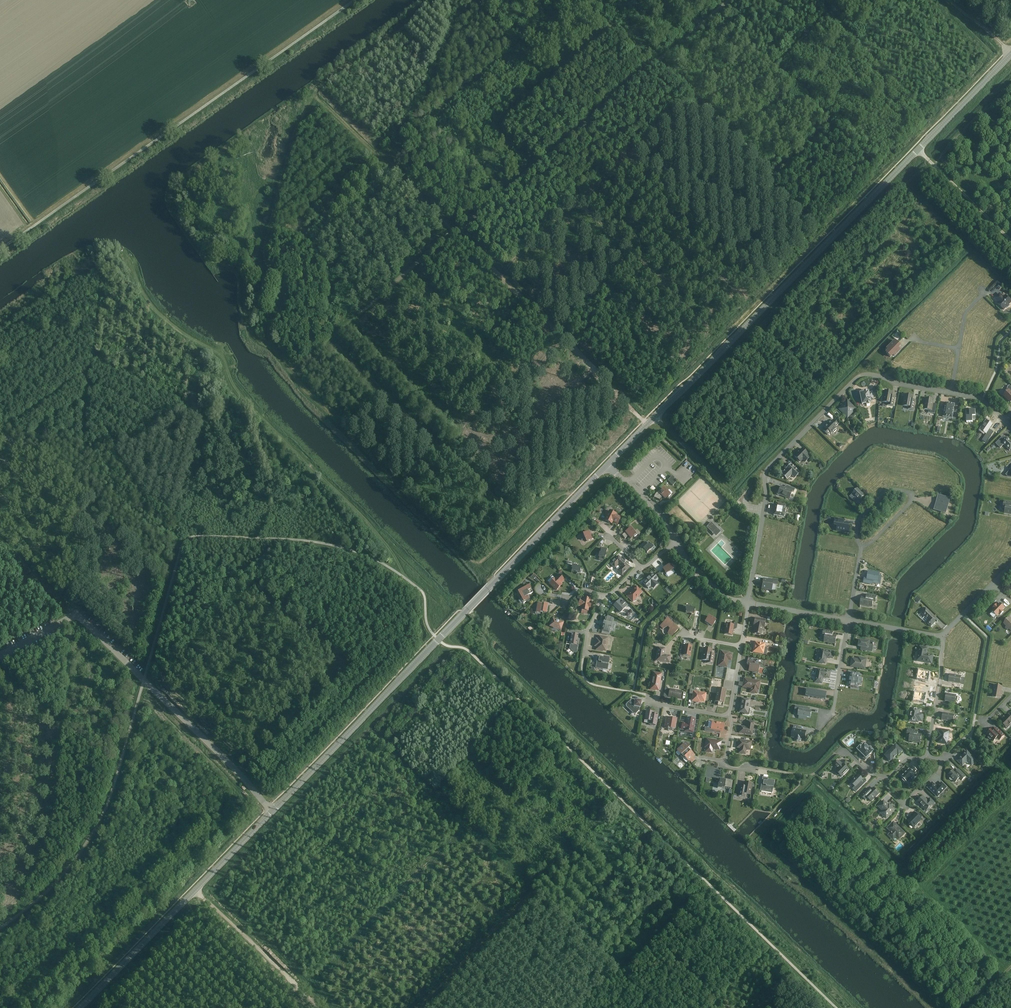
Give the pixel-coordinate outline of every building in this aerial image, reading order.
[(1000,294),(995,299),(997,301),(999,300),(1000,301),(998,304),(1003,309),(1006,307),(1007,308),(1008,308),(1009,306),(1009,305),(1008,304),(1009,303),(1008,302),(1010,300),(1006,296),(1004,298),(1000,294)] [(887,349),(888,350),(886,353),(890,357),(893,354),(894,356),(900,350),(898,348),(900,346),(895,341),(887,349)] [(887,405),(893,406),(895,397),(892,396),(892,392),(884,391),(882,402),(887,403),(887,405)] [(868,392),(860,393),(862,404),(870,402),(870,401),(873,400),(872,392),(868,393),(868,392)] [(913,396),(905,394),(903,406),(908,406),(908,409),(914,410),(916,401),(913,400),(913,396)] [(926,398),(926,399),(924,409),(929,410),(928,412),(935,413),(936,406),(933,405),(934,399),(926,398)] [(855,409),(847,401),(839,409),(846,415),(849,413),(850,414),(855,409)] [(943,416),(952,417),(955,404),(954,404),(946,403),(943,416)] [(975,410),(969,410),(969,416),(966,416),(967,422),(973,422),(973,416),(975,416),(975,410)] [(823,431),(828,435),(830,432),(831,433),(832,432),(833,433),(837,430),(835,429),(837,428),(836,427),(838,424),(834,420),(831,423),(830,422),(825,427),(826,428),(823,431)] [(1007,437),(1003,441),(1000,439),(996,443),(1000,448),(1004,444),(1010,450),(1010,449),(1010,441),(1007,437)] [(807,454),(802,449),(795,456),(797,459),(797,460),(799,462),(803,459),(805,462),(809,458),(807,455),(807,454)] [(683,463),(690,470),(693,467),(690,465),(692,463),(687,459),(683,463)] [(795,467),(791,464),(789,466),(786,469),(787,470),(782,474),(787,479),(791,475),(794,478),(800,472),(795,467)] [(677,481),(672,476),(668,480),(673,485),(677,481)] [(781,486),(778,492),(777,492),(777,494),(777,495),(779,495),(780,495),(789,499),(792,491),(794,492),(795,489),(787,486),(786,488),(781,486)] [(858,488),(853,494),(858,499),(855,502),(859,506),(864,501),(861,499),(865,495),(858,488)] [(661,491),(660,490),(657,492),(658,493),(657,494),(656,495),(656,496),(655,497),(655,498),(654,497),(659,500),(663,496),(665,499),(668,496),(669,497),(671,494),(668,491),(667,492),(664,489),(661,491)] [(949,499),(939,496),(936,509),(945,512),(949,499)] [(1004,501),(1003,509),(1005,509),(1004,514),(1010,515),(1010,502),(1004,501)] [(784,506),(779,505),(775,504),(773,515),(784,517),(786,506),(784,506)] [(614,521),(618,523),(621,517),(616,515),(616,514),(610,511),(605,520),(611,523),(613,520),(614,521)] [(837,530),(848,532),(850,524),(844,523),(845,520),(836,519),(835,525),(838,525),(837,530)] [(720,532),(710,522),(710,523),(712,524),(710,526),(708,528),(710,530),(713,533),(712,533),(712,534),(717,529),(720,532)] [(631,528),(622,535),(625,539),(629,536),(631,538),(634,536),(634,537),(637,535),(634,531),(633,532),(631,528)] [(587,541),(594,539),(592,534),(591,535),(589,531),(583,534),(587,541)] [(650,551),(654,547),(651,544),(651,545),(649,543),(648,544),(645,542),(639,547),(644,552),(645,551),(647,553),(650,550),(650,551)] [(602,558),(602,557),(605,558),(606,553),(608,553),(608,549),(604,548),(604,549),(601,549),(600,553),(599,557),(602,558)] [(629,567),(618,556),(611,564),(615,568),(618,564),(622,567),(618,571),(622,575),(629,567)] [(663,569),(667,574),(673,569),(669,563),(665,566),(666,567),(663,569)] [(572,568),(572,571),(577,573),(577,574),(580,575),(581,571),(580,571),(581,568),(577,567),(577,566),(572,565),(571,568),(572,568)] [(647,588),(657,578),(652,572),(641,583),(647,588)] [(865,580),(864,583),(872,585),(873,581),(878,581),(879,575),(869,573),(868,580),(865,580)] [(564,580),(559,575),(555,579),(555,578),(550,584),(556,590),(562,585),(559,583),(560,582),(561,583),(564,580)] [(771,590),(772,583),(777,584),(778,580),(773,579),(772,581),(763,579),(762,589),(771,590)] [(529,586),(525,588),(518,592),(522,598),(521,599),(523,603),(526,602),(526,603),(527,603),(528,603),(529,603),(530,602),(530,601),(530,600),(528,596),(533,593),(529,586)] [(636,601),(636,600),(636,599),(642,592),(636,586),(627,596),(633,602),(633,601),(635,601),(636,601)] [(862,597),(860,605),(872,607),(873,602),(875,602),(876,596),(868,595),(868,598),(862,597)] [(590,604),(591,604),(591,603),(590,603),(590,599),(583,598),(583,601),(580,600),(579,606),(582,607),(581,610),(582,610),(588,611),(589,608),(590,608),(591,606),(590,606),(590,604)] [(621,599),(617,602),(616,602),(613,605),(616,608),(615,609),(617,612),(618,611),(620,613),(628,605),(621,599)] [(1002,610),(1004,607),(1000,603),(998,606),(996,604),(993,607),(995,609),(992,611),(997,615),(999,613),(1000,614),(1003,611),(1002,610)] [(542,604),(541,605),(538,605),(537,608),(536,608),(535,614),(540,615),(540,613),(543,614),(543,612),(547,613),(548,605),(542,604)] [(686,610),(686,613),(691,614),(691,615),(695,616),(695,612),(694,611),(695,608),(691,608),(691,607),(686,606),(685,610),(686,610)] [(931,627),(938,620),(926,608),(921,613),(928,620),(926,622),(931,627)] [(712,626),(716,621),(709,616),(705,622),(709,625),(709,624),(712,626)] [(609,632),(613,619),(606,617),(602,630),(609,632)] [(557,620),(553,618),(550,626),(561,630),(564,622),(559,621),(557,620)] [(765,620),(760,619),(755,618),(754,625),(754,626),(755,626),(754,633),(760,634),(761,634),(762,634),(762,633),(763,633),(763,632),(763,631),(762,631),(762,630),(761,630),(760,630),(761,627),(763,627),(764,627),(765,620)] [(660,626),(663,629),(668,626),(670,629),(668,633),(671,637),(678,630),(675,627),(667,619),(660,626)] [(726,624),(725,634),(732,635),(733,628),(736,629),(737,623),(734,622),(734,625),(726,624)] [(824,630),(823,636),(825,637),(824,642),(835,643),(837,635),(833,635),(833,631),(824,630)] [(578,635),(572,634),(570,643),(566,642),(566,644),(570,645),(569,649),(573,653),(576,653),(578,644),(577,644),(578,635)] [(595,646),(597,646),(597,649),(606,651),(608,638),(599,636),(598,642),(596,642),(595,646)] [(865,641),(860,640),(859,646),(861,647),(861,649),(872,651),(874,641),(865,640),(865,641)] [(753,652),(766,654),(767,647),(764,647),(765,644),(756,642),(755,643),(753,652)] [(680,656),(683,656),(684,655),(690,656),(692,646),(690,646),(690,644),(686,645),(685,645),(685,647),(682,647),(680,656)] [(918,660),(931,662),(932,656),(926,655),(927,648),(920,647),(918,660)] [(659,648),(656,661),(669,663),(670,656),(664,655),(665,649),(659,648)] [(713,664),(715,656),(715,654),(711,653),(712,649),(704,648),(702,660),(707,661),(707,663),(713,664)] [(826,657),(833,658),(834,652),(821,649),(819,662),(825,663),(826,657)] [(729,653),(722,652),(721,651),(719,665),(727,667),(728,660),(731,660),(732,654),(729,654),(729,653)] [(609,657),(599,656),(599,657),(598,657),(596,667),(602,668),(607,669),(608,664),(609,657)] [(852,658),(851,666),(865,669),(866,659),(859,657),(858,659),(852,658)] [(760,663),(753,662),(747,661),(747,665),(750,665),(749,671),(758,672),(759,667),(760,667),(760,663)] [(822,683),(823,677),(829,678),(830,671),(818,669),(815,682),(822,683)] [(917,679),(929,681),(930,674),(929,674),(930,672),(924,671),(924,670),(919,669),(917,679)] [(659,689),(661,674),(654,673),(651,686),(655,687),(655,690),(658,690),(659,689)] [(857,688),(859,674),(851,673),(849,686),(857,688)] [(949,681),(960,683),(961,676),(950,674),(949,681)] [(760,681),(744,679),(743,687),(751,688),(751,692),(756,693),(757,689),(758,689),(760,681)] [(1001,694),(1003,694),(1003,691),(1001,691),(1002,687),(994,686),(994,689),(992,689),(991,692),(993,693),(992,696),(1000,697),(1001,694)] [(717,693),(716,701),(718,702),(718,706),(723,706),(725,696),(724,696),(724,694),(725,694),(726,690),(723,689),(723,688),(717,687),(716,693),(717,693)] [(673,697),(676,698),(681,699),(682,691),(670,689),(668,697),(673,698),(673,697)] [(690,690),(690,694),(693,694),(692,701),(696,702),(697,700),(704,702),(706,694),(694,692),(694,691),(690,690)] [(826,698),(826,697),(826,694),(827,694),(807,690),(806,696),(807,696),(825,699),(826,699),(826,698)] [(925,701),(927,694),(915,692),(913,702),(918,702),(924,703),(925,700),(925,701)] [(956,695),(948,693),(946,693),(945,701),(955,702),(955,701),(956,701),(957,700),(957,698),(957,697),(956,697),(956,695)] [(750,700),(742,699),(740,712),(744,713),(744,714),(745,714),(748,715),(749,714),(750,710),(749,709),(748,709),(750,700)] [(626,705),(636,714),(639,711),(640,706),(641,701),(636,701),(631,700),(626,705)] [(802,718),(806,719),(806,717),(810,717),(811,711),(807,711),(808,708),(796,706),(795,709),(799,709),(798,715),(802,716),(802,718)] [(919,714),(920,709),(912,708),(910,721),(918,722),(918,720),(922,721),(923,714),(919,714)] [(651,714),(651,712),(646,711),(644,720),(649,721),(649,724),(650,725),(654,726),(655,725),(656,726),(657,722),(658,722),(658,719),(657,719),(658,715),(651,714)] [(943,712),(942,720),(953,722),(954,714),(943,712)] [(1010,725),(1010,718),(1007,714),(1000,721),(1002,723),(1001,724),(1004,727),(1005,726),(1007,729),(1010,725)] [(672,719),(670,718),(666,718),(664,727),(668,728),(668,729),(668,730),(669,731),(671,731),(672,730),(672,729),(674,729),(675,722),(676,722),(677,718),(672,717),(672,719)] [(695,719),(687,718),(686,724),(682,723),(681,730),(685,730),(685,731),(693,732),(695,719)] [(752,730),(754,722),(748,721),(747,727),(740,726),(739,732),(751,735),(752,734),(753,734),(754,734),(754,732),(753,731),(752,730)] [(722,723),(721,724),(712,722),(711,728),(705,727),(705,731),(713,732),(713,729),(722,731),(723,726),(724,726),(724,724),(723,723),(722,723)] [(988,738),(990,739),(991,739),(991,738),(994,741),(996,738),(997,740),(998,738),(1000,740),(1004,735),(997,728),(994,731),(992,728),(987,734),(989,736),(988,737),(988,738)] [(806,731),(798,730),(793,729),(792,737),(795,737),(795,741),(797,741),(797,742),(798,742),(798,741),(800,742),(801,738),(804,739),(806,731)] [(909,741),(920,742),(921,735),(917,734),(918,730),(908,729),(907,735),(910,736),(909,741)] [(949,731),(940,729),(939,735),(937,735),(936,739),(938,739),(938,742),(947,744),(949,731)] [(706,747),(706,751),(712,752),(712,748),(720,750),(720,745),(718,744),(718,741),(707,739),(705,747),(706,747)] [(751,742),(741,740),(739,740),(737,748),(740,748),(739,753),(745,754),(746,749),(750,750),(751,742)] [(692,762),(695,759),(693,757),(694,756),(689,750),(691,749),(685,743),(678,751),(681,754),(680,755),(684,759),(685,757),(688,761),(690,759),(692,762)] [(874,751),(870,747),(870,748),(865,744),(861,747),(861,746),(857,749),(864,756),(862,757),(865,760),(870,756),(869,755),(874,751)] [(902,751),(896,745),(892,749),(891,748),(888,751),(889,752),(885,756),(887,758),(886,758),(889,761),(890,761),(891,761),(898,754),(899,755),(902,751)] [(958,761),(962,765),(967,760),(972,765),(976,760),(967,751),(958,761)] [(839,761),(836,763),(834,765),(837,767),(835,769),(836,770),(836,771),(835,773),(838,775),(839,774),(842,777),(849,769),(843,764),(841,763),(839,761)] [(910,779),(913,781),(914,779),(917,776),(915,774),(917,771),(913,767),(910,769),(909,768),(901,776),(903,778),(902,779),(903,779),(904,781),(905,781),(906,781),(907,782),(910,779)] [(966,777),(960,771),(960,770),(959,769),(956,772),(954,770),(948,775),(950,777),(950,778),(950,779),(951,780),(952,780),(953,780),(955,782),(957,780),(958,781),(959,781),(961,779),(962,780),(966,777)] [(853,789),(856,791),(861,786),(859,784),(863,779),(859,775),(851,783),(855,787),(853,789)] [(723,780),(720,779),(719,783),(718,783),(717,788),(721,789),(722,788),(724,788),(725,786),(731,787),(731,788),(732,788),(733,780),(723,779),(723,780)] [(762,784),(761,791),(772,793),(773,788),(774,781),(768,780),(767,781),(764,781),(763,785),(762,784)] [(747,794),(752,795),(754,784),(746,783),(745,787),(742,786),(740,796),(746,797),(747,794)] [(933,783),(928,787),(937,796),(946,787),(942,783),(937,787),(933,783)] [(866,800),(868,798),(871,801),(879,793),(874,788),(871,791),(868,788),(861,795),(866,800)] [(922,806),(922,808),(929,808),(935,803),(930,798),(928,800),(923,796),(918,802),(922,806)] [(884,801),(878,806),(883,811),(882,812),(887,817),(895,810),(889,804),(888,806),(886,804),(887,804),(884,801)] [(908,821),(914,827),(921,819),(918,816),(920,815),(918,812),(916,814),(916,813),(908,821)] [(896,836),(899,839),(905,833),(896,824),(892,828),(889,826),(888,828),(892,832),(889,835),(893,839),(896,836)]
